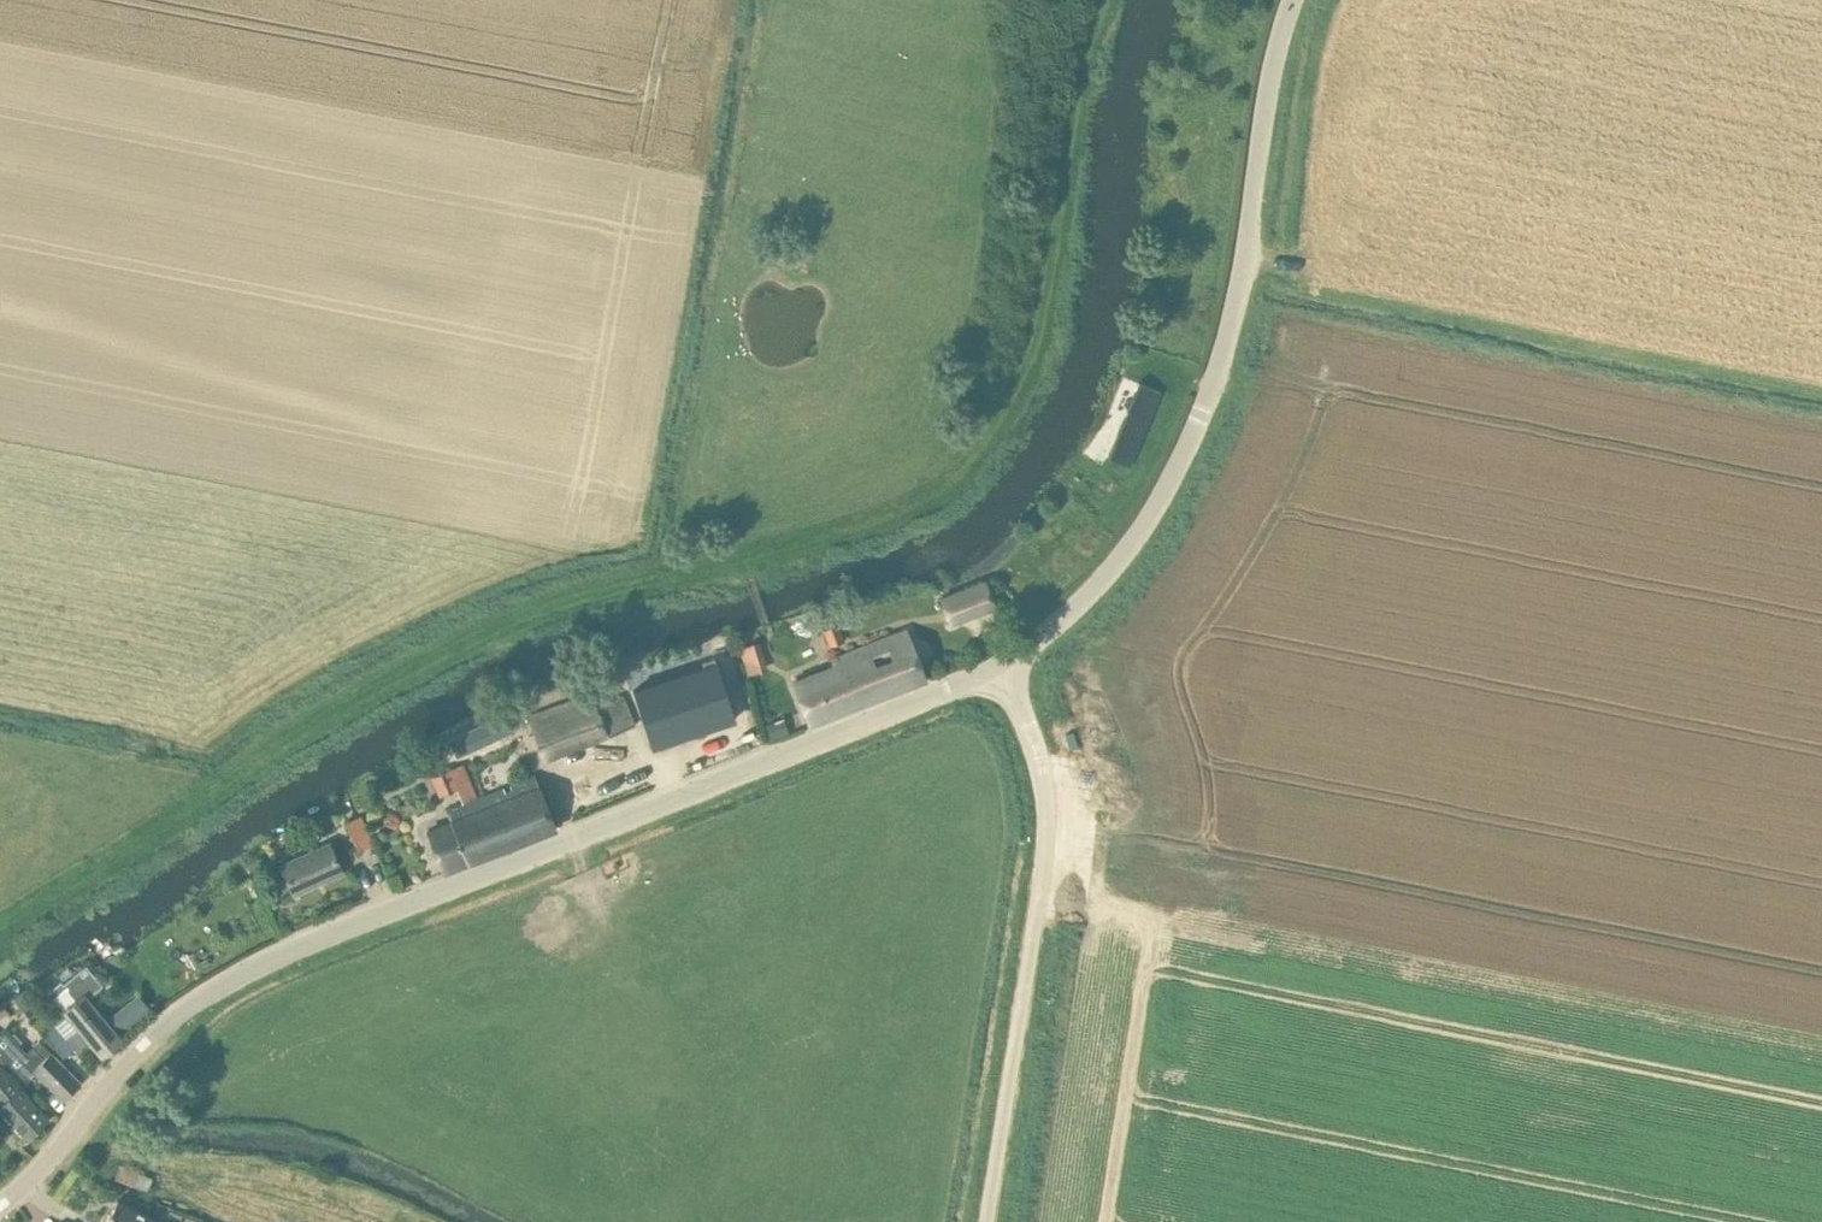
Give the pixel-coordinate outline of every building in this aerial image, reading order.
[(1139,383),(1125,417),(1146,426),(1160,392),(1139,383)] [(985,581),(941,599),(951,624),(995,607),(985,581)] [(829,646),(843,641),(838,626),(823,631),(829,646)] [(926,680),(917,658),(906,629),(831,659),(833,666),(792,683),(801,704),(809,726),(926,680)] [(759,641),(739,648),(748,676),(768,669),(759,641)] [(633,690),(644,723),(652,746),(734,719),(716,663),(633,690)] [(528,717),(535,737),(544,760),(635,725),(623,694),(619,696),(615,684),(528,717)] [(455,732),(455,733),(465,751),(512,727),(501,705),(455,732)] [(784,717),(765,723),(770,739),(789,732),(784,717)] [(448,770),(433,776),(441,796),(450,792),(456,789),(448,770)] [(451,822),(428,832),(435,850),(444,873),(555,829),(547,806),(535,776),(447,810),(451,822)] [(360,817),(347,824),(361,853),(375,846),(360,817)] [(281,866),(284,872),(294,894),(342,872),(329,844),(281,866)] [(102,985),(87,966),(64,983),(61,981),(47,993),(63,1012),(65,1011),(102,1056),(122,1040),(87,998),(102,985)] [(29,993),(16,1003),(29,1019),(42,1009),(29,993)] [(121,1037),(131,1029),(116,1011),(107,1019),(121,1037)] [(0,1024),(0,1054),(26,1082),(35,1073),(64,1101),(81,1083),(63,1066),(38,1043),(27,1054),(6,1032),(7,1031),(0,1024)] [(9,1120),(26,1138),(47,1118),(30,1100),(1,1068),(0,1067),(0,1110),(9,1120)] [(155,1179),(124,1167),(117,1180),(150,1193),(155,1179)] [(138,1211),(117,1200),(105,1221),(157,1221),(138,1211)]
